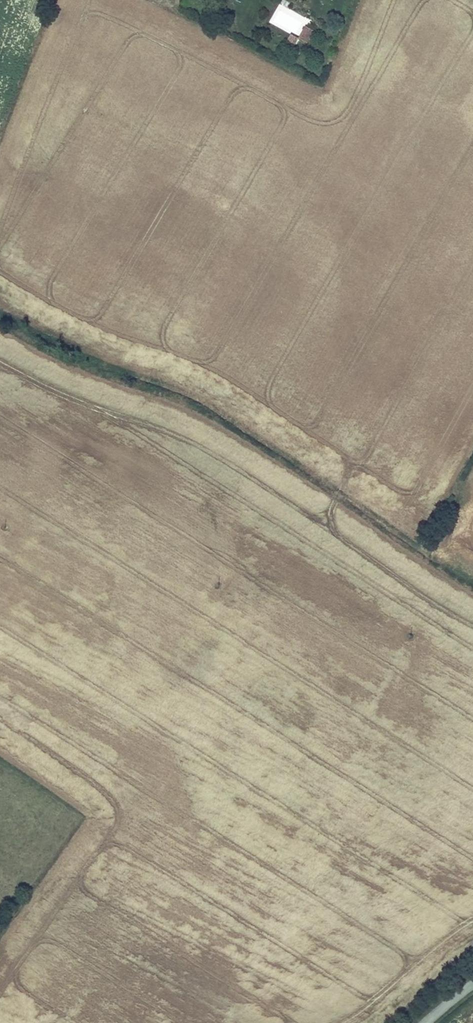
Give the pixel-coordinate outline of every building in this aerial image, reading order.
[(306,46),(314,31),(306,27),(298,41),(306,46)]
